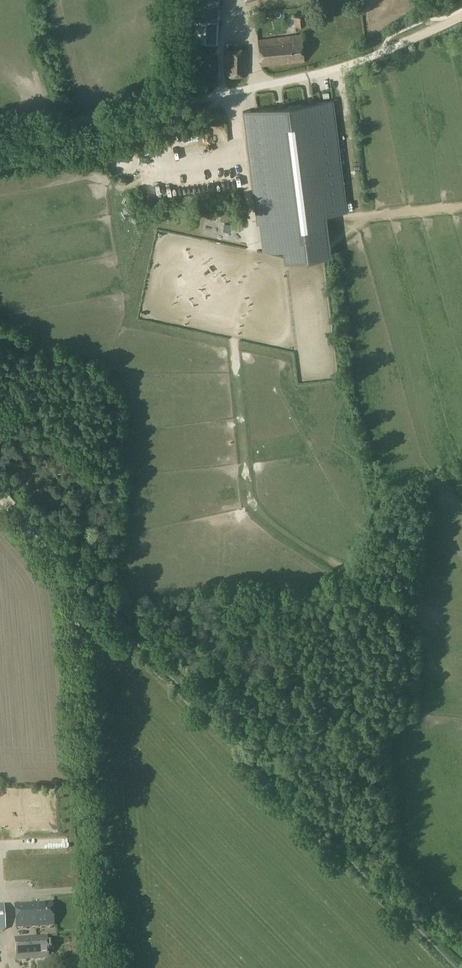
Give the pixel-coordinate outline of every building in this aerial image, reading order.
[(218,42),(219,6),(216,6),(216,0),(200,0),(199,21),(196,21),(196,42),(218,42)] [(295,26),(306,25),(304,15),(294,17),(295,26)] [(259,40),(261,65),(303,61),(301,36),(259,40)] [(247,48),(225,49),(226,76),(248,76),(247,48)] [(286,105),(242,111),(256,223),(279,220),(284,263),(331,258),(325,214),(345,212),(332,100),(299,104),(301,123),(288,124),(286,105)] [(299,104),(286,105),(288,124),(301,123),(299,104)] [(208,127),(208,132),(222,133),(223,125),(217,125),(217,128),(208,127)] [(193,133),(181,133),(182,143),(193,142),(193,133)] [(138,168),(159,163),(158,158),(137,163),(138,168)] [(16,929),(53,926),(52,903),(15,906),(16,929)] [(17,960),(48,958),(46,936),(15,939),(17,960)]
